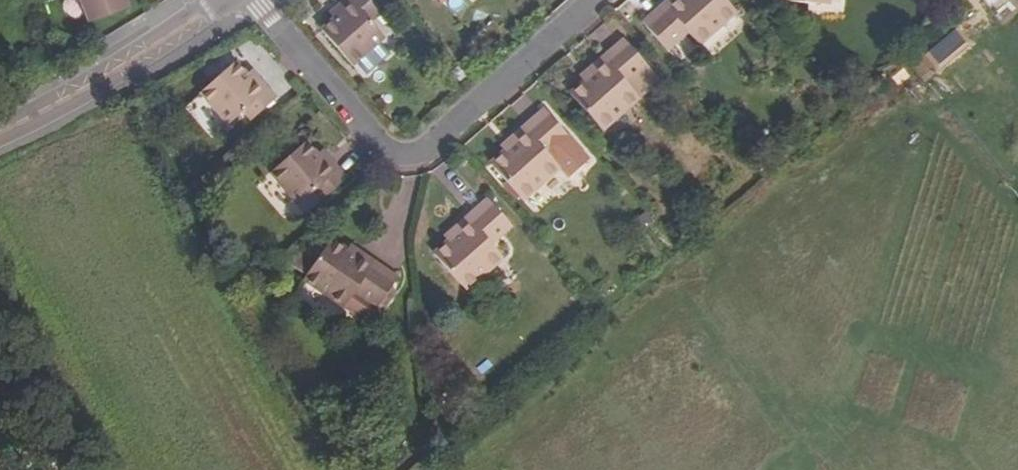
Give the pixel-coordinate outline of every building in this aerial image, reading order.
[(79,15),(120,1),(119,0),(74,0),(79,15)] [(332,22),(319,34),(347,67),(379,40),(367,26),(377,17),(361,0),(344,0),(332,11),(338,17),(332,22)] [(659,12),(638,30),(663,60),(683,43),(695,56),(732,24),(712,0),(685,0),(664,17),(659,12)] [(685,0),(673,0),(659,12),(664,17),(685,0)] [(338,17),(332,11),(326,15),(332,22),(338,17)] [(617,47),(595,64),(600,70),(579,88),(562,101),(593,139),(633,106),(623,94),(642,77),(617,47)] [(247,78),(243,73),(232,60),(195,90),(223,124),(238,111),(245,119),(273,96),(253,73),(247,78)] [(600,70),(595,64),(574,82),(579,88),(600,70)] [(247,78),(253,73),(249,68),(243,73),(247,78)] [(537,114),(516,132),(521,137),(497,157),(484,167),(515,204),(552,174),(542,161),(561,144),(537,114)] [(521,137),(516,132),(492,152),(497,157),(521,137)] [(314,159),(310,154),(299,142),(262,173),(290,205),(308,190),(316,199),(340,178),(320,155),(314,159)] [(314,159),(320,155),(315,149),(310,154),(314,159)] [(298,214),(316,199),(308,190),(290,205),(298,214)] [(478,203),(459,220),(464,226),(440,246),(426,258),(455,293),(493,260),(484,249),(503,233),(478,203)] [(464,226),(459,220),(435,240),(440,246),(464,226)] [(362,269),(339,252),(324,241),(295,279),(336,309),(347,296),(367,309),(390,280),(366,263),(362,269)] [(362,269),(366,263),(343,246),(339,252),(362,269)]
